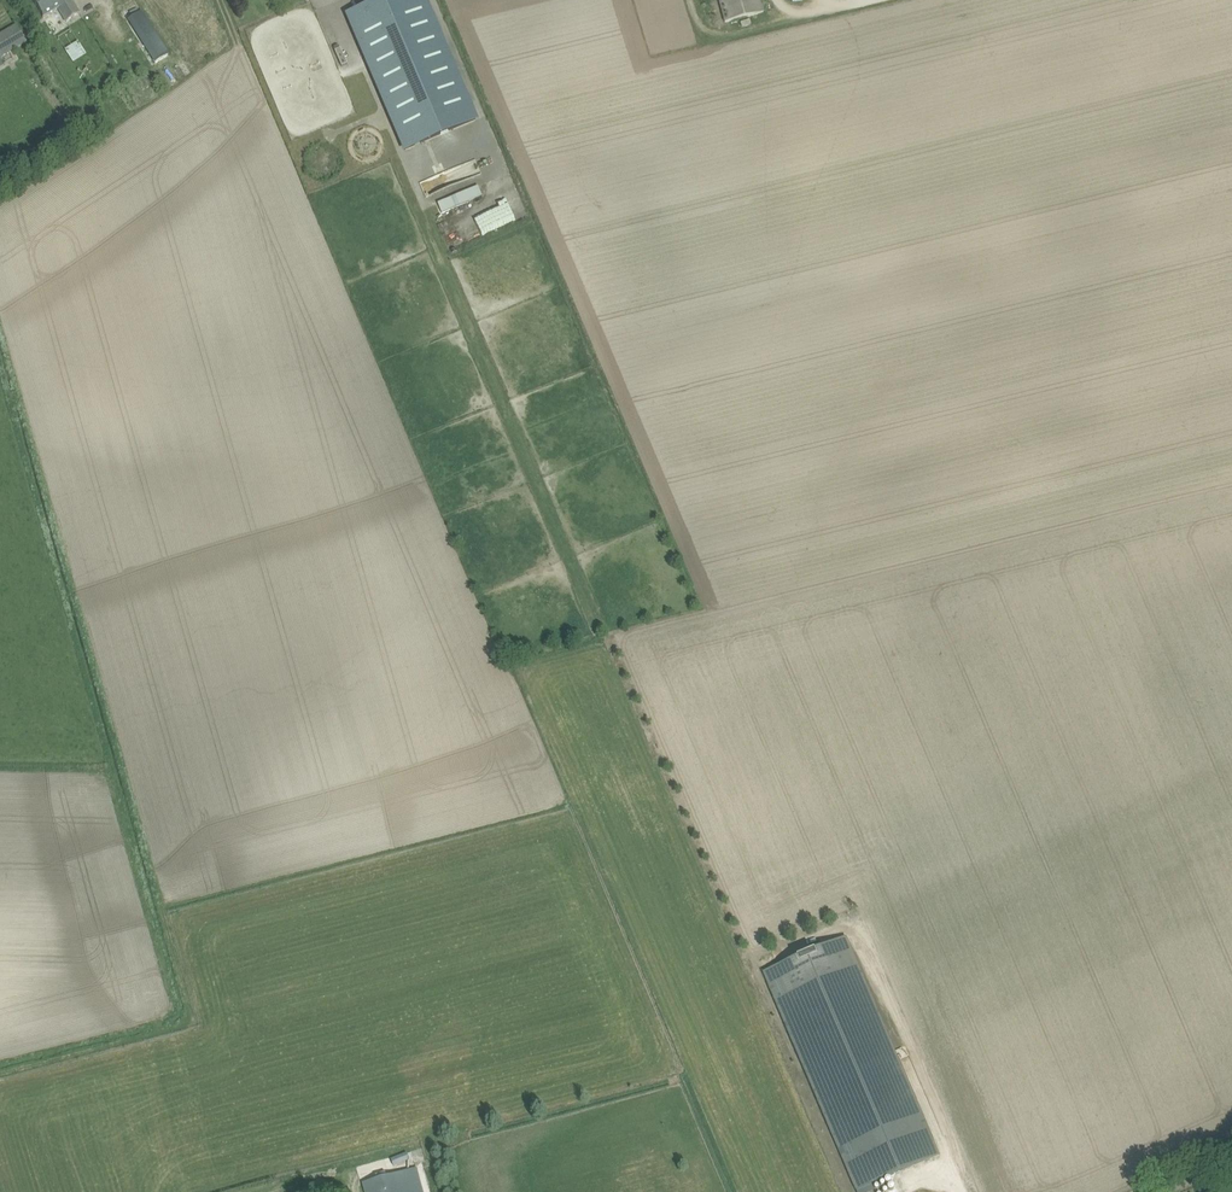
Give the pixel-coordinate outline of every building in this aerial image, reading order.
[(72,0),(73,0),(34,0),(33,0),(44,18),(58,9),(66,21),(80,13),(72,0)] [(478,120),(427,0),(380,0),(346,14),(404,152),(478,120)] [(763,11),(761,0),(720,0),(725,20),(763,11)] [(142,11),(139,13),(132,17),(128,20),(155,64),(169,55),(142,11)] [(23,35),(16,25),(0,34),(0,59),(27,42),(23,35)] [(437,202),(442,213),(483,196),(478,185),(437,202)] [(510,214),(500,218),(502,224),(526,215),(519,196),(505,201),(510,214)] [(939,1156),(934,1144),(846,937),(763,972),(857,1191),(939,1156)] [(366,1191),(404,1191),(399,1173),(364,1183),(366,1191)]
